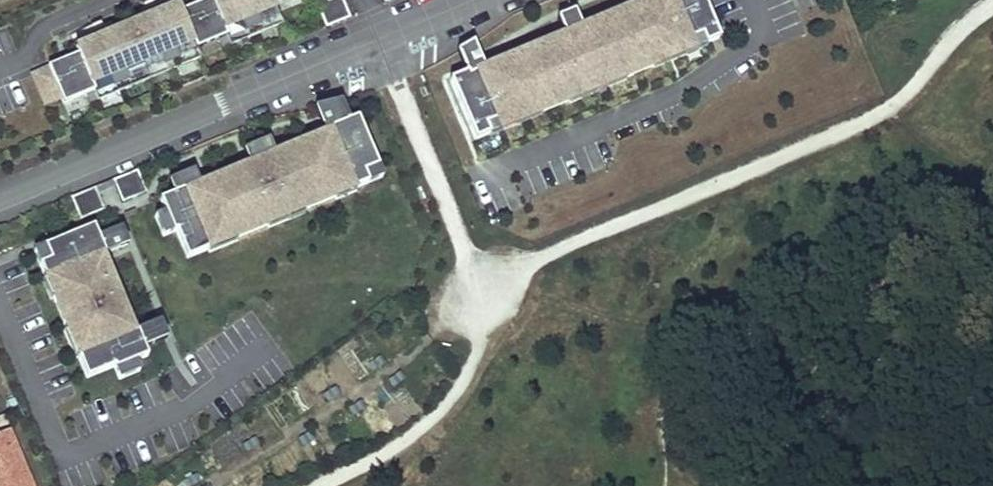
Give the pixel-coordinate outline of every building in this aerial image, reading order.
[(198,49),(219,40),(227,37),(231,46),(284,24),(275,4),(285,0),(210,0),(182,12),(180,6),(77,48),(80,55),(49,67),(50,68),(34,75),(47,105),(62,98),(65,104),(87,95),(95,92),(99,101),(202,58),(198,49)] [(341,1),(343,1),(343,0),(332,0),(318,6),(327,27),(348,18),(341,1)] [(702,36),(706,45),(720,39),(704,0),(683,0),(684,2),(641,20),(637,11),(607,24),(605,20),(597,23),(600,31),(556,50),(552,42),(544,45),(545,49),(516,62),(519,71),(476,89),(469,72),(468,73),(451,80),(476,140),(490,134),(486,126),(537,105),(541,113),(570,101),(566,92),(622,69),(626,78),(654,66),(651,57),(702,36)] [(683,0),(664,0),(637,11),(641,20),(684,2),(683,0)] [(351,18),(343,1),(341,1),(348,18),(351,18)] [(582,29),(575,12),(560,18),(567,36),(552,42),(556,50),(600,31),(597,23),(582,29)] [(655,68),(706,47),(706,45),(702,36),(651,57),(654,66),(655,68)] [(231,46),(227,37),(219,40),(222,49),(231,46)] [(487,74),(474,43),(459,52),(468,73),(469,72),(476,89),(519,71),(516,62),(487,74)] [(571,103),(627,80),(626,78),(622,69),(566,92),(570,101),(571,103)] [(99,101),(95,92),(87,95),(91,104),(99,101)] [(336,198),(332,188),(350,180),(355,190),(368,184),(363,174),(378,167),(357,119),(348,122),(340,103),(316,110),(325,134),(339,128),(343,137),(313,150),(311,144),(310,145),(284,155),(283,156),(285,162),(246,177),(244,172),(243,173),(214,185),(212,185),(215,191),(180,205),(177,197),(199,187),(193,173),(170,183),(175,195),(160,201),(165,213),(173,233),(176,232),(187,259),(209,250),(205,241),(232,230),(236,239),(268,226),(265,216),(299,202),(303,211),(336,198)] [(491,136),(541,115),(541,113),(537,105),(486,126),(490,134),(491,136)] [(343,137),(339,128),(325,134),(326,135),(310,143),(310,145),(311,144),(313,150),(343,137)] [(274,157),(268,142),(244,152),(250,166),(274,157)] [(246,177),(285,162),(283,156),(284,155),(282,153),(274,157),(250,166),(243,169),(241,170),(243,173),(244,172),(246,177)] [(382,178),(378,167),(363,174),(368,184),(382,178)] [(146,193),(137,172),(114,182),(115,185),(117,184),(124,202),(146,193)] [(356,193),(355,190),(350,180),(332,188),(336,198),(337,200),(356,193)] [(180,205),(215,191),(212,185),(214,185),(212,182),(199,187),(177,197),(180,205)] [(124,202),(117,184),(115,185),(122,203),(124,202)] [(104,211),(95,189),(72,199),(80,221),(88,218),(104,211)] [(270,228),(304,214),(303,211),(299,202),(265,216),(268,226),(270,228)] [(173,233),(165,213),(155,217),(163,237),(173,233)] [(131,346),(116,311),(121,309),(121,308),(109,279),(109,278),(103,280),(91,250),(100,246),(101,248),(110,244),(107,235),(99,239),(94,227),(45,247),(50,261),(40,266),(45,280),(55,276),(63,294),(53,298),(67,331),(76,327),(87,354),(78,358),(87,379),(114,368),(115,371),(136,362),(148,357),(144,348),(152,345),(148,336),(140,339),(141,342),(131,346)] [(127,245),(121,230),(107,235),(110,244),(101,248),(100,246),(91,250),(103,280),(109,278),(109,279),(111,278),(103,256),(127,245)] [(237,242),(236,239),(232,230),(205,241),(209,250),(210,253),(237,242)] [(50,261),(45,247),(34,252),(40,266),(50,261)] [(63,294),(55,276),(45,280),(43,281),(50,300),(53,298),(63,294)] [(167,339),(160,323),(135,334),(124,307),(121,308),(121,309),(116,311),(131,346),(141,342),(140,339),(148,336),(152,345),(167,339)] [(87,354),(76,327),(67,331),(64,332),(75,359),(78,358),(87,354)] [(120,381),(140,372),(136,362),(115,371),(120,381)] [(10,430),(0,434),(0,485),(33,485),(10,430)]
